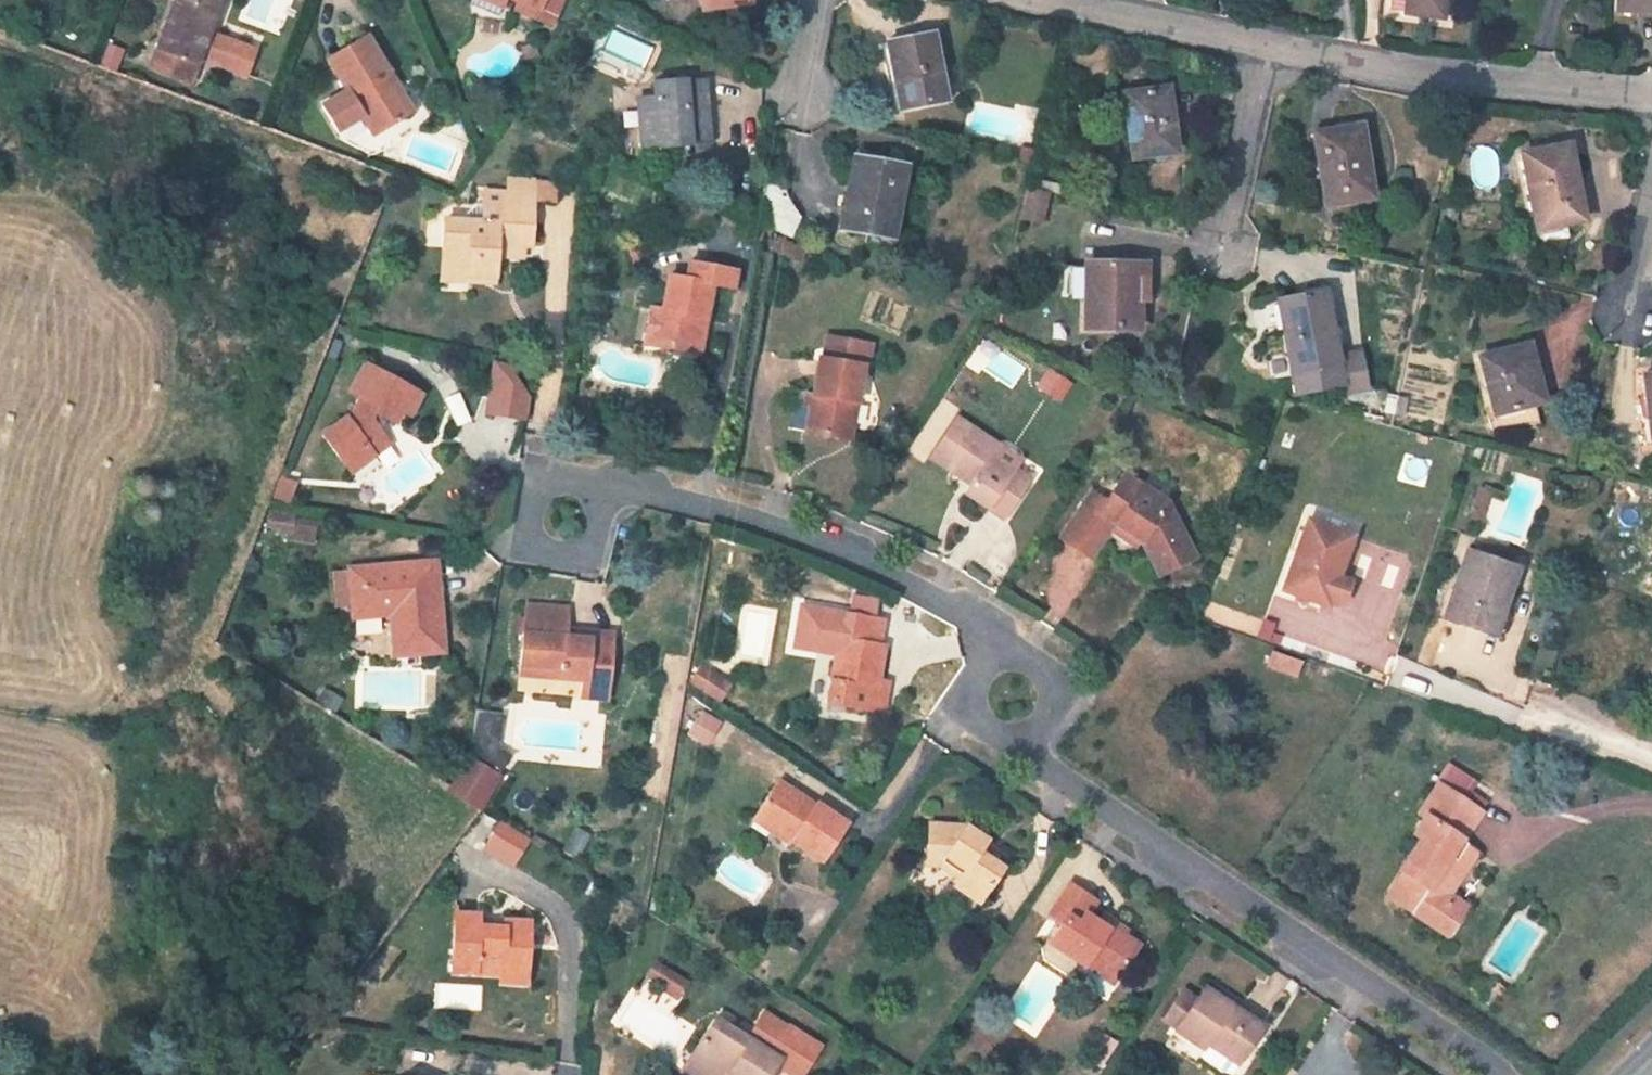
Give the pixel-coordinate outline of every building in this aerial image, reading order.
[(245,75),(254,50),(209,33),(211,27),(216,29),(226,0),(175,0),(157,50),(197,64),(199,58),(245,75)] [(519,2),(515,12),(551,26),(562,0),(514,0),(519,2)] [(702,11),(750,3),(749,0),(701,0),(702,11)] [(1445,0),(1392,0),(1390,10),(1405,12),(1405,13),(1442,19),(1445,0)] [(1615,11),(1651,14),(1651,0),(1616,0),(1615,11)] [(932,34),(887,43),(892,68),(895,68),(903,110),(944,102),(932,34)] [(366,36),(328,60),(347,91),(323,106),(337,130),(339,130),(363,116),(375,135),(407,114),(385,78),(389,75),(366,36)] [(107,44),(101,61),(117,66),(123,50),(107,44)] [(197,64),(157,50),(150,70),(190,84),(197,64)] [(389,75),(385,78),(407,114),(412,112),(389,75)] [(705,78),(654,81),(655,96),(637,97),(641,149),(669,147),(669,141),(687,140),(687,146),(710,145),(705,78)] [(1163,89),(1124,95),(1132,158),(1175,153),(1170,115),(1167,116),(1163,89)] [(1337,131),(1314,135),(1325,206),(1371,199),(1366,164),(1372,163),(1365,120),(1336,125),(1337,131)] [(687,140),(669,141),(669,147),(670,159),(688,157),(687,146),(687,140)] [(1567,146),(1522,156),(1536,230),(1540,229),(1566,224),(1582,221),(1567,146)] [(1033,152),(1020,149),(1017,162),(1030,164),(1033,152)] [(905,167),(853,158),(841,230),(867,234),(865,243),(895,249),(905,190),(901,189),(905,167)] [(556,183),(537,182),(535,200),(554,202),(556,183)] [(782,189),(766,187),(761,223),(789,236),(798,218),(787,202),(782,189)] [(1047,195),(1029,191),(1023,219),(1041,223),(1047,195)] [(482,222),(445,221),(442,270),(468,271),(467,276),(495,278),(496,245),(521,246),(531,247),(533,195),(484,192),(482,222)] [(1566,224),(1540,229),(1543,242),(1568,238),(1566,224)] [(807,249),(777,235),(772,247),(801,261),(807,249)] [(521,246),(496,245),(496,258),(520,259),(521,246)] [(687,280),(669,277),(663,310),(650,308),(643,345),(671,350),(673,341),(700,346),(704,324),(699,324),(699,318),(704,319),(710,285),(734,289),(737,271),(696,264),(689,263),(687,280)] [(1152,265),(1085,264),(1084,330),(1136,331),(1137,304),(1151,304),(1152,265)] [(468,271),(442,270),(441,282),(494,284),(495,278),(467,276),(468,271)] [(1332,290),(1322,292),(1327,319),(1329,319),(1337,317),(1332,290)] [(1322,292),(1278,300),(1295,394),(1341,385),(1336,358),(1329,319),(1327,319),(1322,292)] [(871,344),(826,336),(823,358),(819,357),(805,433),(851,440),(863,367),(867,367),(871,344)] [(700,346),(673,341),(671,350),(698,355),(700,346)] [(1528,345),(1521,346),(1524,357),(1531,355),(1528,345)] [(1521,346),(1479,358),(1493,415),(1488,416),(1491,430),(1539,423),(1535,404),(1540,403),(1531,369),(1534,368),(1531,355),(1524,357),(1521,346)] [(1359,353),(1336,358),(1341,385),(1343,394),(1365,390),(1359,353)] [(525,423),(531,388),(511,384),(514,365),(491,361),(481,415),(525,423)] [(421,394),(366,364),(351,392),(361,398),(353,413),(322,436),(350,473),(374,455),(369,448),(385,437),(371,419),(375,413),(395,424),(401,412),(409,416),(421,394)] [(1642,376),(1647,420),(1642,420),(1645,445),(1651,444),(1651,375),(1642,376)] [(998,446),(956,418),(930,457),(962,478),(965,474),(974,480),(971,484),(965,494),(1003,519),(1030,480),(992,455),(998,446)] [(385,437),(369,448),(374,455),(390,444),(385,437)] [(974,480),(965,474),(962,478),(971,484),(974,480)] [(1106,502),(1090,492),(1061,538),(1090,558),(1113,523),(1117,526),(1140,541),(1158,576),(1194,558),(1167,504),(1123,475),(1106,502)] [(297,484),(281,477),(272,497),(288,504),(297,484)] [(1488,492),(1478,489),(1472,505),(1483,508),(1488,492)] [(1483,508),(1472,505),(1468,517),(1479,520),(1483,508)] [(270,511),(268,524),(290,528),(289,535),(312,539),(315,522),(292,518),(292,515),(270,511)] [(1308,520),(1282,590),(1326,606),(1329,599),(1352,536),(1308,520)] [(1140,541),(1117,526),(1114,532),(1137,547),(1140,541)] [(289,535),(288,539),(312,544),(312,539),(289,535)] [(1352,536),(1329,599),(1341,603),(1349,583),(1343,581),(1358,538),(1352,536)] [(1515,569),(1466,553),(1443,619),(1501,639),(1511,608),(1503,605),(1515,569)] [(428,563),(349,569),(350,572),(352,604),(353,618),(390,615),(395,656),(443,652),(439,601),(426,601),(425,595),(430,591),(428,563)] [(336,573),(338,606),(352,604),(350,572),(336,573)] [(883,620),(848,614),(800,606),(794,647),(835,653),(828,703),(873,710),(883,712),(887,692),(885,691),(886,681),(879,679),(884,645),(879,644),(883,620)] [(569,610),(525,607),(520,666),(562,670),(562,679),(582,681),(581,699),(608,701),(614,635),(590,633),(590,641),(566,639),(567,631),(569,610)] [(1274,624),(1263,620),(1257,638),(1268,642),(1274,624)] [(590,633),(567,631),(566,639),(590,641),(590,633)] [(562,670),(520,666),(519,675),(562,679),(562,670)] [(701,668),(692,682),(710,694),(719,681),(701,668)] [(719,681),(710,694),(719,700),(728,687),(719,681)] [(477,711),(471,752),(501,771),(510,756),(498,748),(503,715),(477,711)] [(687,735),(707,746),(720,723),(700,711),(687,735)] [(449,786),(448,788),(480,808),(482,809),(501,778),(467,757),(449,786)] [(1484,802),(1448,777),(1442,787),(1477,811),(1484,802)] [(816,805),(780,781),(753,821),(789,845),(791,843),(820,862),(847,823),(817,803),(816,805)] [(1442,787),(1439,785),(1420,814),(1425,817),(1413,834),(1421,839),(1399,871),(1402,873),(1410,878),(1394,901),(1444,935),(1460,911),(1438,896),(1471,848),(1461,841),(1480,813),(1477,811),(1442,787)] [(502,821),(485,848),(513,865),(529,839),(502,821)] [(964,827),(928,824),(926,865),(939,866),(948,852),(968,865),(958,879),(953,886),(979,903),(1002,869),(978,852),(986,841),(964,827)] [(574,829),(561,850),(574,858),(587,837),(574,829)] [(1448,894),(1477,852),(1471,848),(1438,896),(1460,911),(1464,906),(1448,894)] [(968,865),(948,852),(939,866),(958,879),(968,865)] [(1402,873),(1386,896),(1394,901),(1410,878),(1402,873)] [(1096,902),(1069,885),(1049,915),(1062,923),(1049,943),(1084,966),(1085,965),(1090,956),(1101,963),(1099,966),(1117,978),(1138,946),(1122,936),(1126,931),(1112,922),(1107,929),(1098,924),(1086,916),(1096,902)] [(477,915),(455,915),(452,972),(500,975),(500,968),(526,969),(528,922),(503,921),(503,929),(477,927),(477,915)] [(1112,922),(1103,916),(1098,924),(1107,929),(1112,922)] [(1101,963),(1090,956),(1085,965),(1113,984),(1117,978),(1099,966),(1101,963)] [(669,971),(655,962),(646,976),(660,985),(669,971)] [(526,969),(500,968),(500,975),(499,983),(525,984),(526,969)] [(686,982),(669,971),(660,985),(678,996),(686,982)] [(1263,1027),(1204,987),(1196,999),(1176,1029),(1175,1031),(1203,1050),(1198,1057),(1223,1073),(1233,1071),(1240,1060),(1263,1027)] [(1196,999),(1182,990),(1163,1020),(1176,1029),(1196,999)] [(714,1019),(685,1066),(699,1074),(771,1074),(778,1064),(796,1074),(802,1074),(820,1048),(787,1026),(787,1027),(764,1012),(746,1039),(714,1019)]
